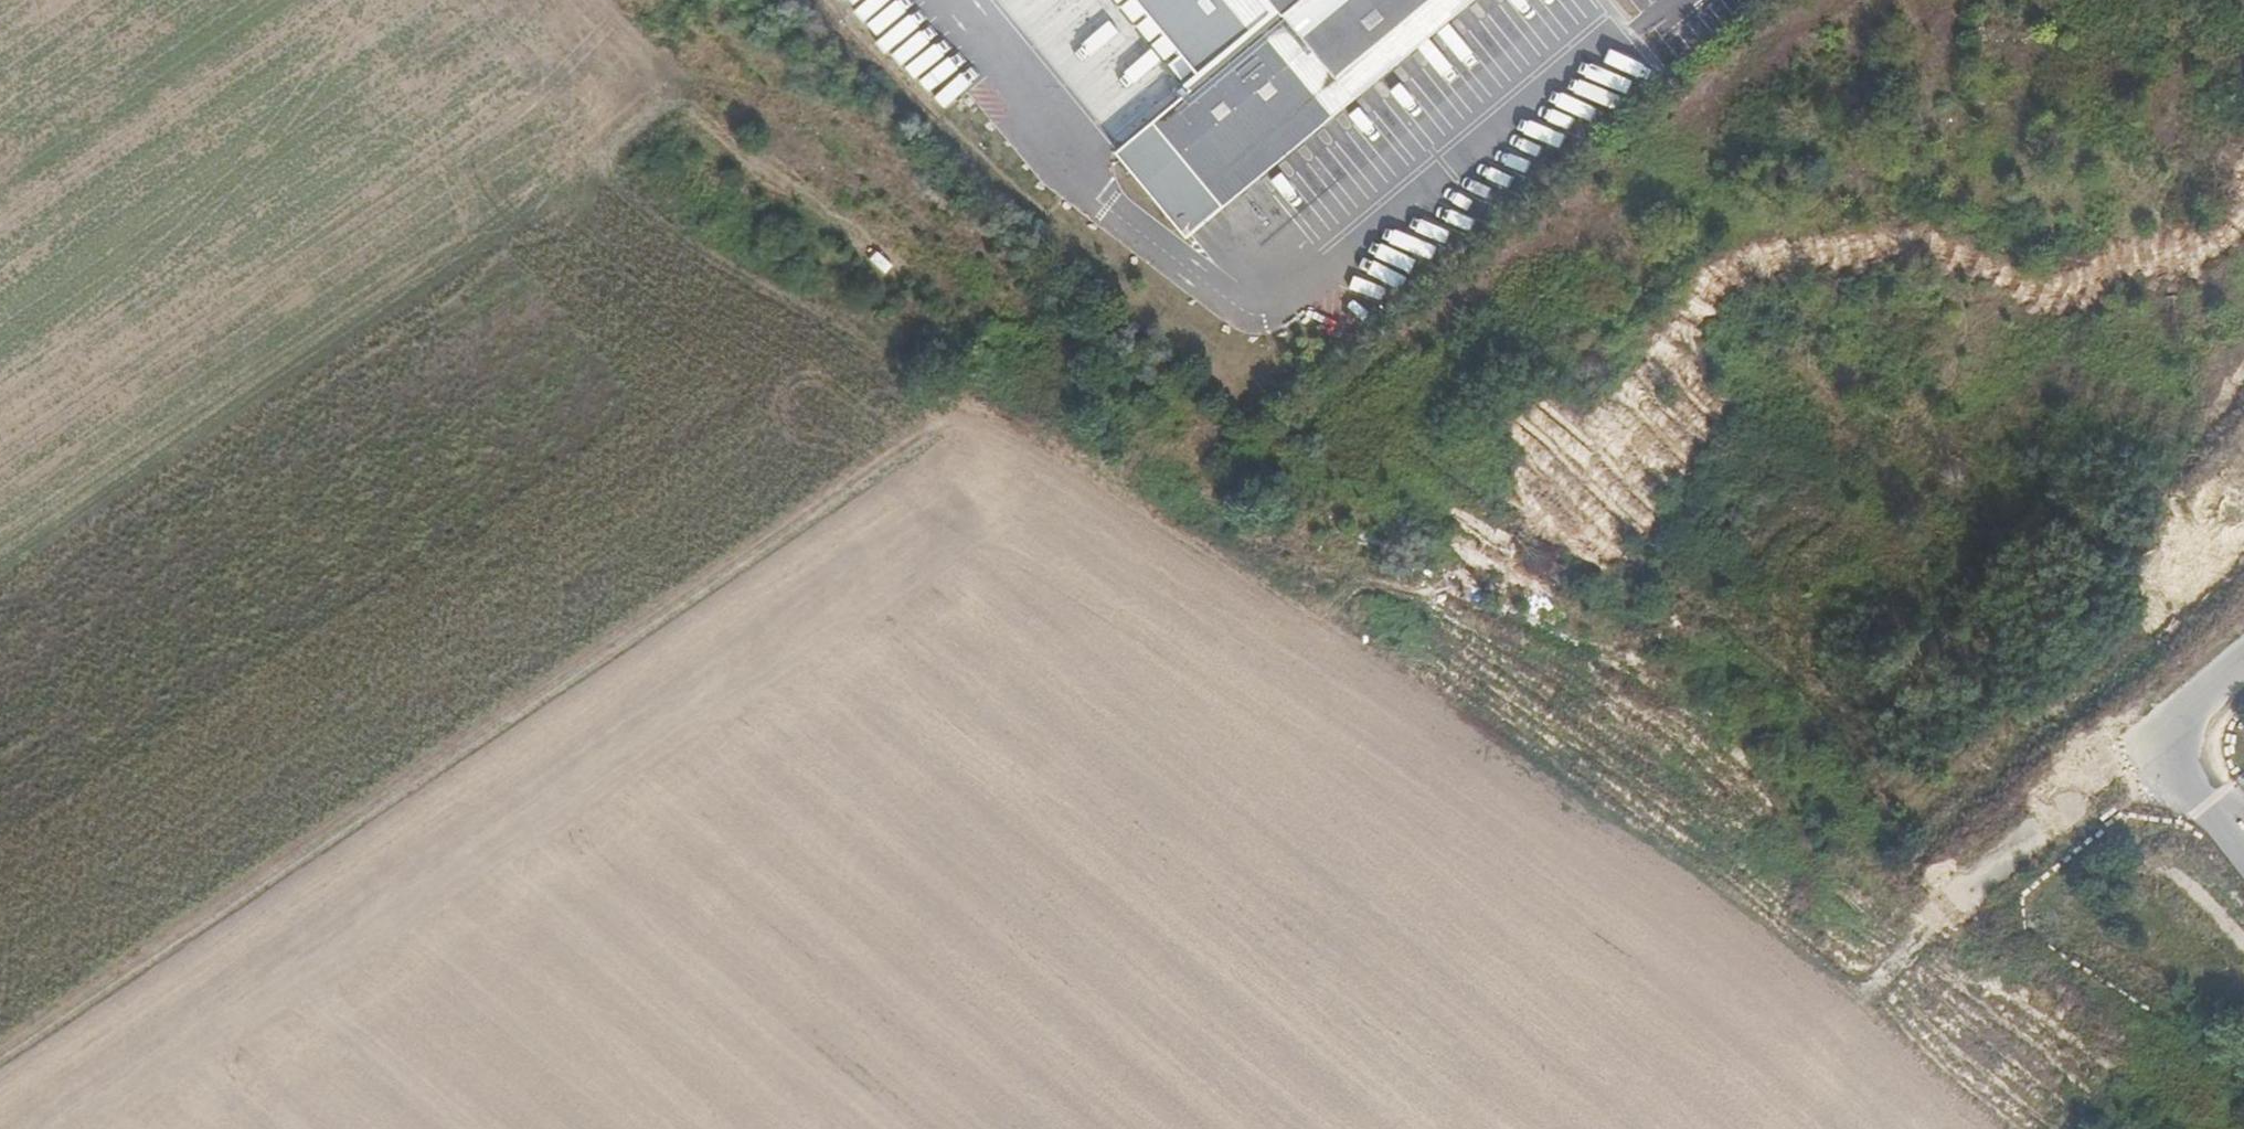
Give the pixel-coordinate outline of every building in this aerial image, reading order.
[(1208,72),(1186,91),(1248,166),(1449,0),(1148,0),(1208,72)] [(1248,166),(1186,91),(1150,120),(1222,206),(1469,0),(1449,0),(1248,166)]
